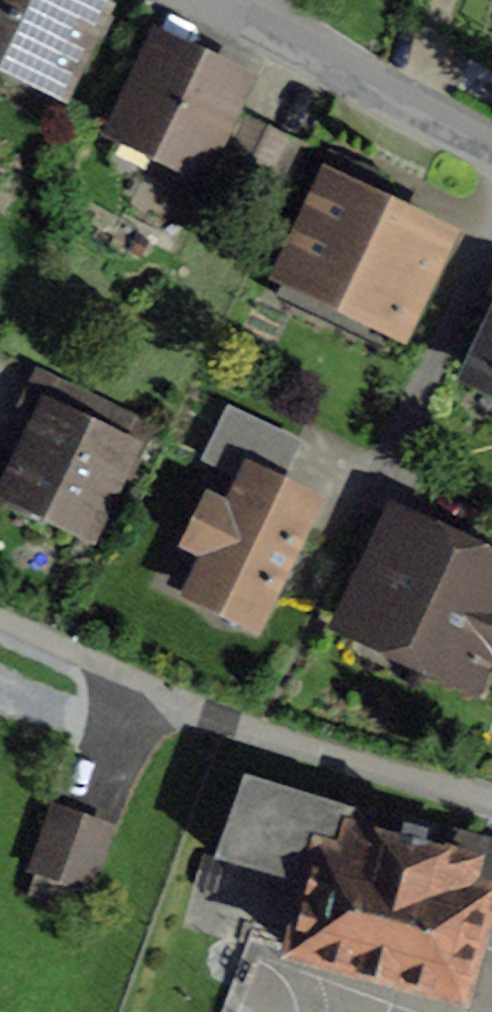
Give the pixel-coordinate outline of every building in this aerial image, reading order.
[(63,84),(97,12),(71,0),(0,0),(0,54),(63,84)] [(163,48),(125,128),(210,169),(208,174),(259,199),(288,138),(247,119),(242,129),(219,117),(224,105),(236,111),(246,88),(163,48)] [(330,188),(283,286),(393,338),(440,238),(372,206),(385,179),(330,153),(316,181),(330,188)] [(473,373),(491,382),(491,334),(473,373)] [(57,382),(8,487),(85,523),(116,458),(132,465),(150,427),(57,382)] [(213,504),(193,545),(211,554),(193,591),(257,621),(275,584),(279,586),(299,545),(294,543),(312,506),(263,482),(284,437),(230,411),(207,459),(247,479),(231,513),(213,504)] [(347,620),(472,679),(491,638),(491,531),(489,530),(474,560),(393,521),(347,620)] [(490,893),(471,888),(479,859),(450,851),(454,834),(381,815),(376,832),(349,825),(353,811),(247,778),(218,859),(310,883),(291,953),(463,999),(490,893)] [(53,813),(32,870),(89,891),(110,834),(53,813)]
